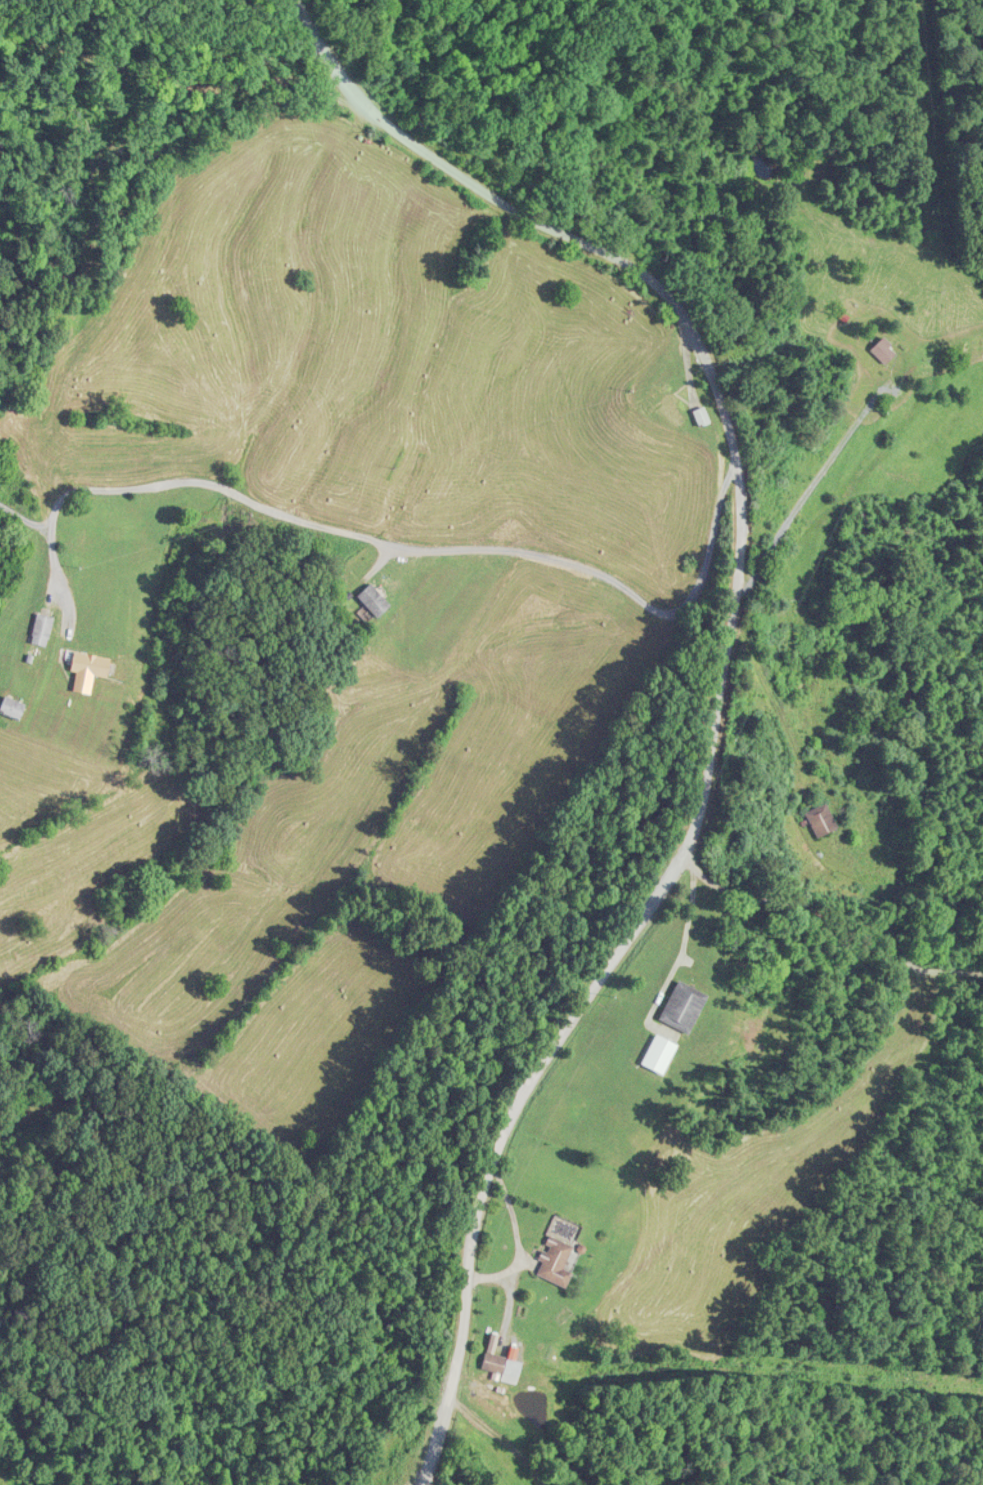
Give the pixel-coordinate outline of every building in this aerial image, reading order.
[(872,349),(886,363),(899,351),(885,336),(872,349)] [(701,426),(713,422),(708,406),(695,410),(701,426)] [(391,603),(370,581),(357,594),(378,616),(391,603)] [(28,641),(45,646),(54,615),(38,610),(28,641)] [(91,691),(93,674),(111,676),(114,654),(73,650),(71,669),(76,670),(74,690),(91,691)] [(840,825),(827,799),(806,811),(819,836),(840,825)] [(659,1017),(691,1032),(711,992),(679,977),(659,1017)] [(534,1273),(570,1285),(575,1269),(568,1267),(582,1223),(553,1214),(534,1273)] [(523,1359),(486,1350),(482,1367),(519,1376),(523,1359)]
